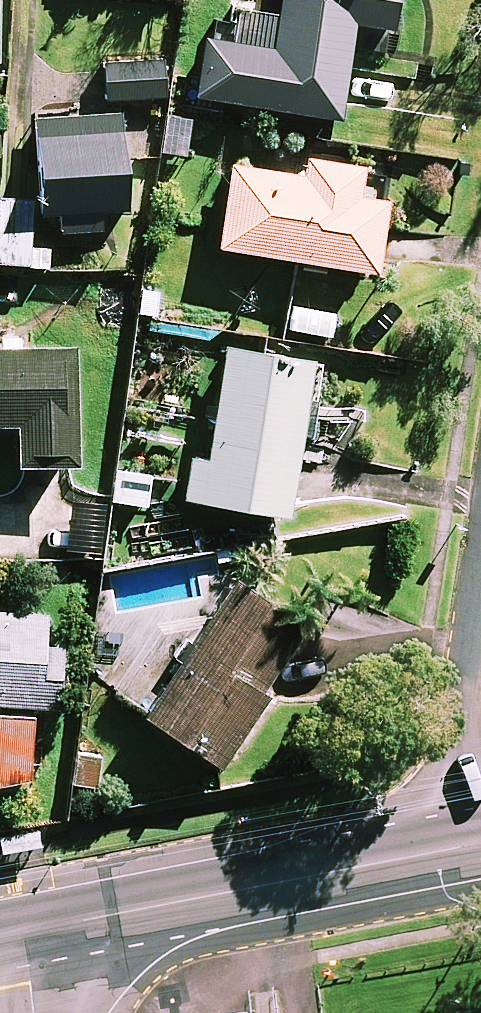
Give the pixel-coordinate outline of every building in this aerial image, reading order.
[(279,15),(232,8),(227,45),(207,42),(198,99),(339,120),(353,25),(392,31),(397,0),(282,0),(279,15)] [(163,99),(163,63),(104,63),(104,99),(163,99)] [(193,116),(162,114),(158,157),(190,159),(193,116)] [(125,213),(123,117),(38,119),(41,216),(59,215),(60,234),(100,233),(100,213),(125,213)] [(298,154),(295,175),(231,166),(219,251),(376,273),(385,202),(358,198),(363,162),(298,154)] [(0,201),(0,266),(47,267),(48,250),(31,250),(32,202),(0,201)] [(330,310),(292,308),(290,335),(328,338),(330,310)] [(316,401),(307,400),(313,362),(224,348),(206,460),(191,457),(184,501),(289,517),(301,439),(310,440),(316,401)] [(18,427),(18,466),(76,466),(75,350),(0,351),(0,427),(18,427)] [(149,475),(114,473),(113,503),(147,505),(149,475)] [(303,628),(234,582),(144,717),(219,767),(266,697),(260,692),(303,628)] [(0,613),(0,788),(27,790),(33,707),(57,708),(61,646),(44,645),(46,616),(0,613)]
